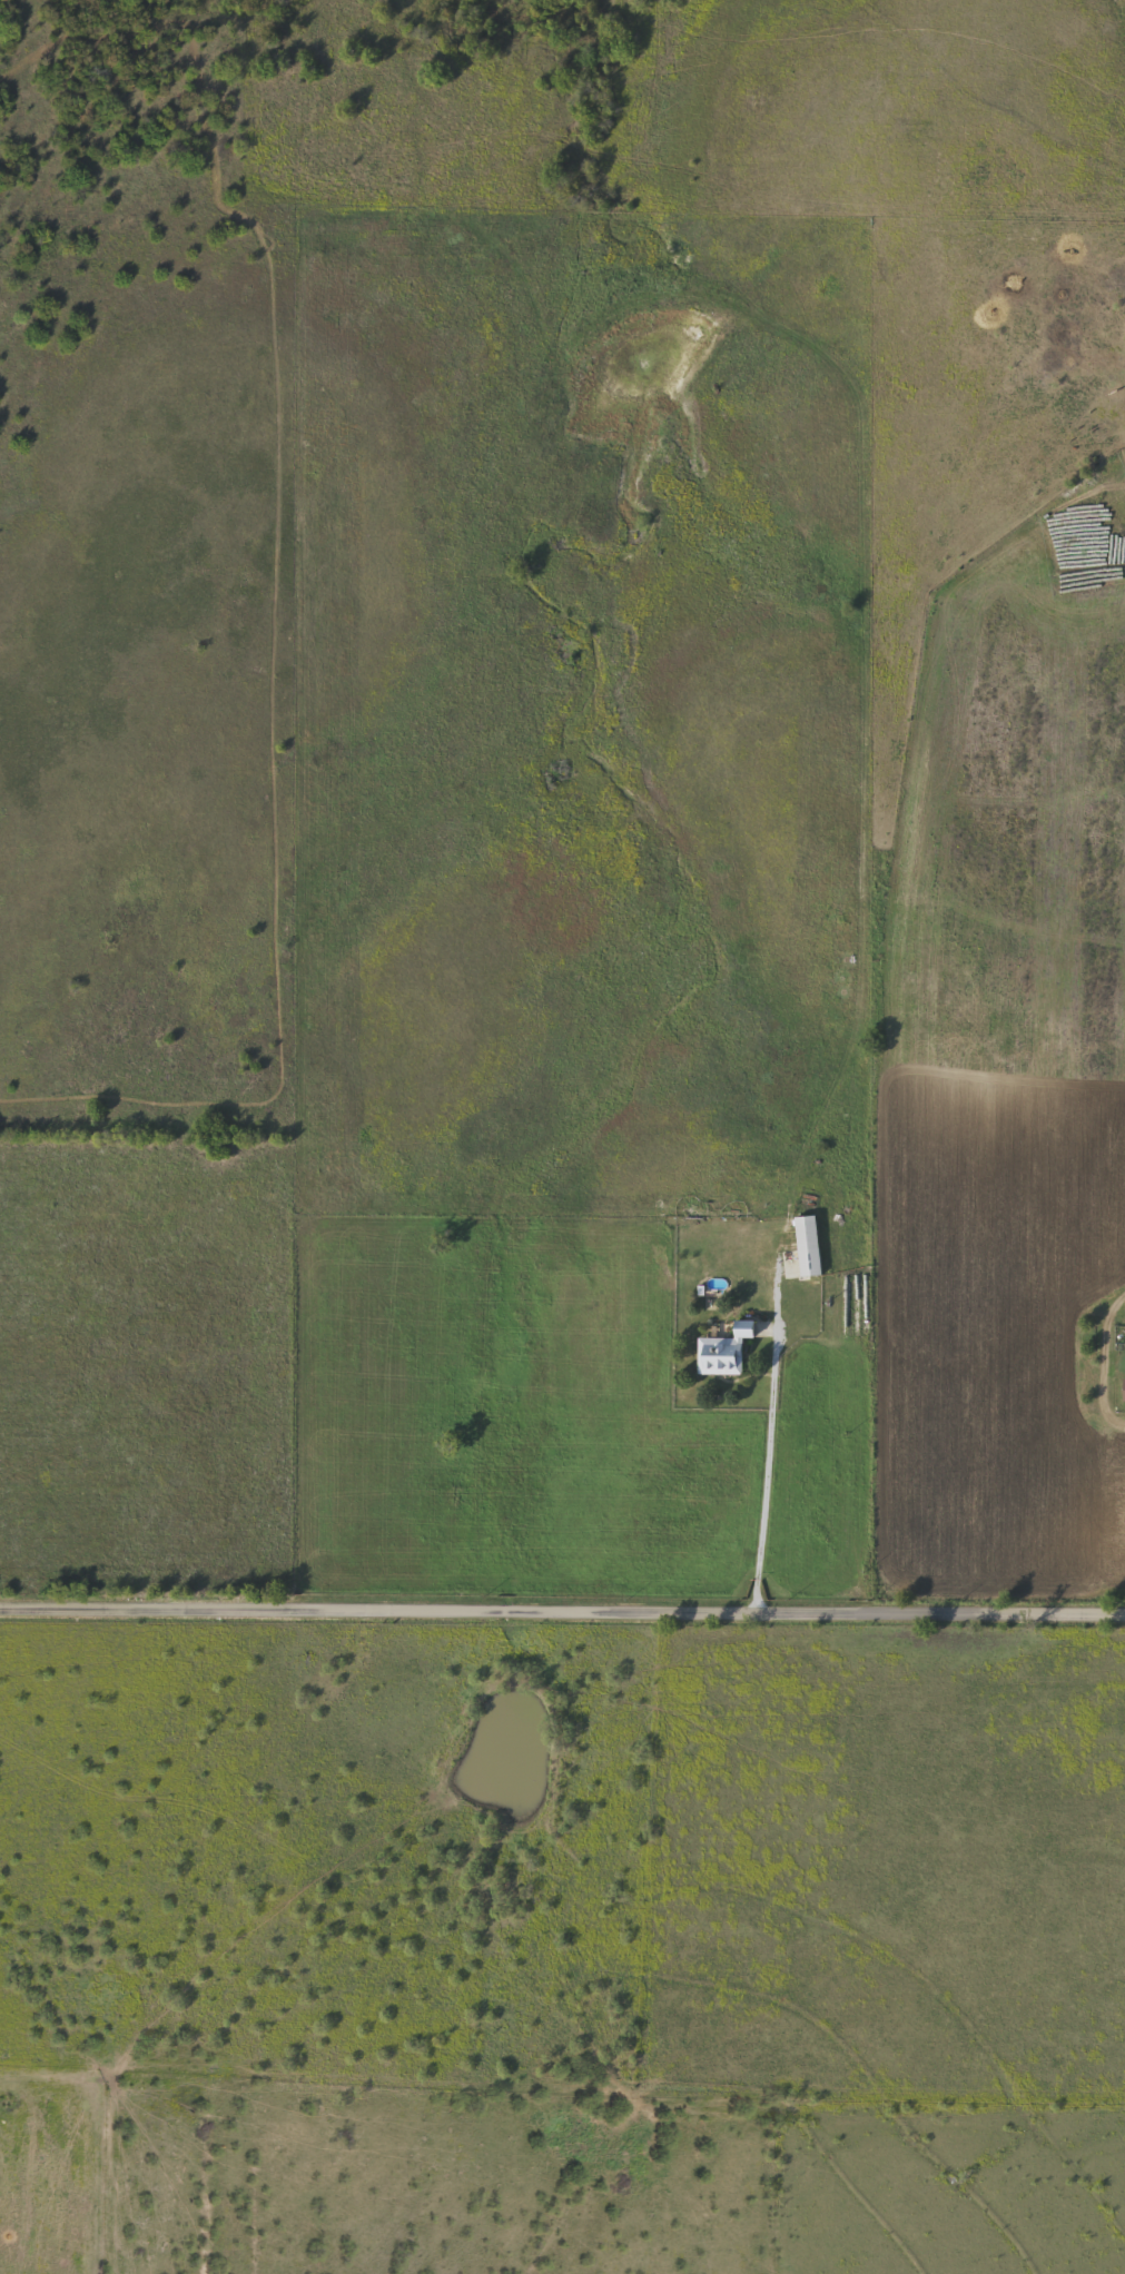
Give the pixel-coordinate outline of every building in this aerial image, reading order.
[(823,1275),(800,1275),(798,1216),(820,1215),(823,1275)] [(700,1336),(738,1337),(738,1319),(759,1321),(759,1336),(746,1335),(744,1374),(699,1373),(700,1336)]
